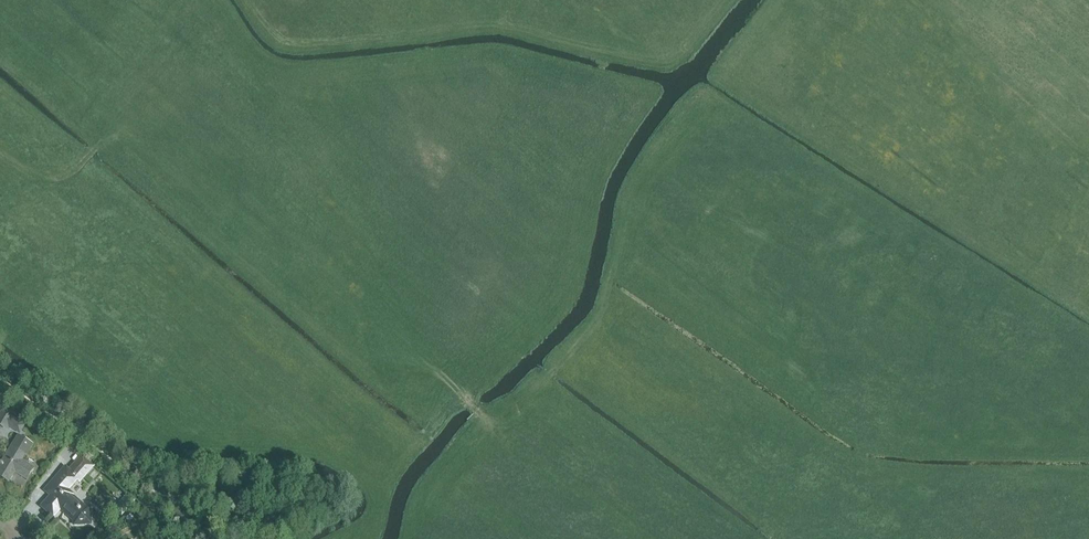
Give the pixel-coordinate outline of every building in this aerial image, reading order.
[(21,432),(24,427),(1,413),(0,415),(0,426),(7,430),(10,425),(21,432)] [(0,464),(0,477),(10,483),(16,473),(28,481),(35,469),(23,462),(33,445),(18,436),(1,465),(0,464)] [(81,453),(68,467),(64,463),(43,487),(44,488),(44,487),(51,492),(42,503),(53,513),(62,502),(67,506),(65,508),(73,515),(74,525),(91,525),(90,506),(84,506),(72,496),(73,495),(64,487),(75,474),(79,477),(92,462),(81,453)] [(135,500),(127,493),(113,508),(121,515),(135,500)]
